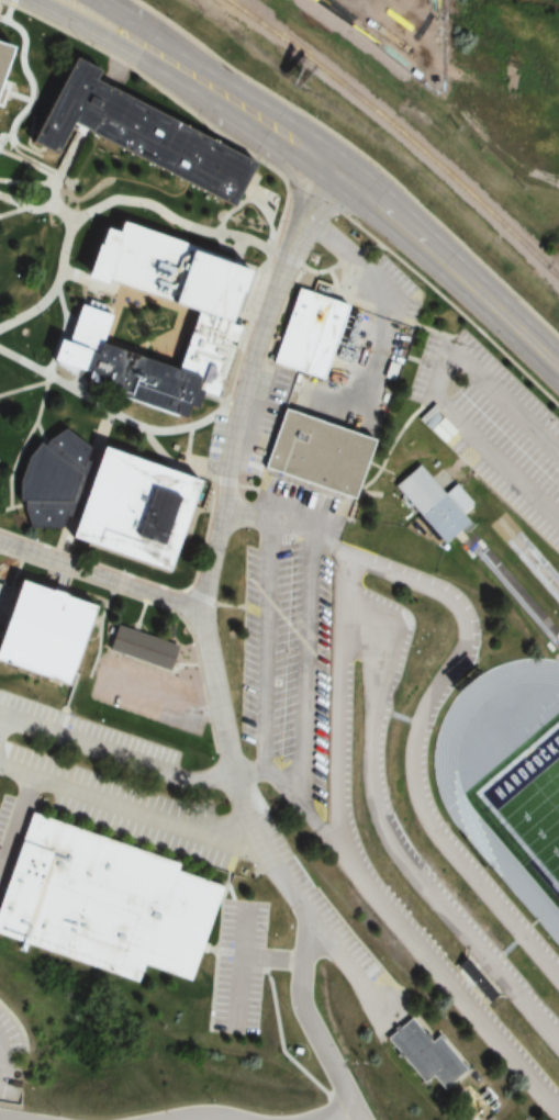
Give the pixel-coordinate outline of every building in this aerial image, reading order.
[(13,48),(0,85),(0,44),(13,48)] [(31,141),(55,153),(72,117),(231,202),(253,161),(97,79),(102,69),(76,55),(31,141)] [(138,220),(271,267),(253,318),(261,322),(242,377),(233,373),(227,389),(221,387),(214,404),(206,401),(203,412),(109,378),(112,368),(99,363),(102,351),(78,343),(93,299),(111,305),(114,295),(124,299),(111,337),(190,365),(209,312),(101,273),(113,240),(116,242),(122,226),(134,231),(138,220)] [(302,283),(351,299),(328,373),(278,357),(302,283)] [(379,435),(289,404),(267,464),(356,496),(379,435)] [(68,524),(72,512),(82,516),(76,534),(170,569),(205,475),(110,440),(101,462),(93,459),(98,447),(67,426),(51,441),(44,438),(32,455),(24,474),(23,496),(27,497),(35,523),(68,524)] [(414,464),(465,522),(440,544),(390,486),(414,464)] [(23,576),(0,641),(0,659),(70,684),(99,604),(23,576)] [(119,624),(181,647),(172,671),(110,648),(119,624)] [(137,983),(0,935),(0,888),(26,814),(33,816),(175,865),(172,872),(219,887),(186,982),(143,966),(137,983)] [(417,1012),(438,1037),(444,1031),(473,1066),(451,1085),(439,1072),(432,1077),(393,1033),(417,1012)] [(331,1112),(315,1107),(310,1119),(328,1119),(331,1112)]
